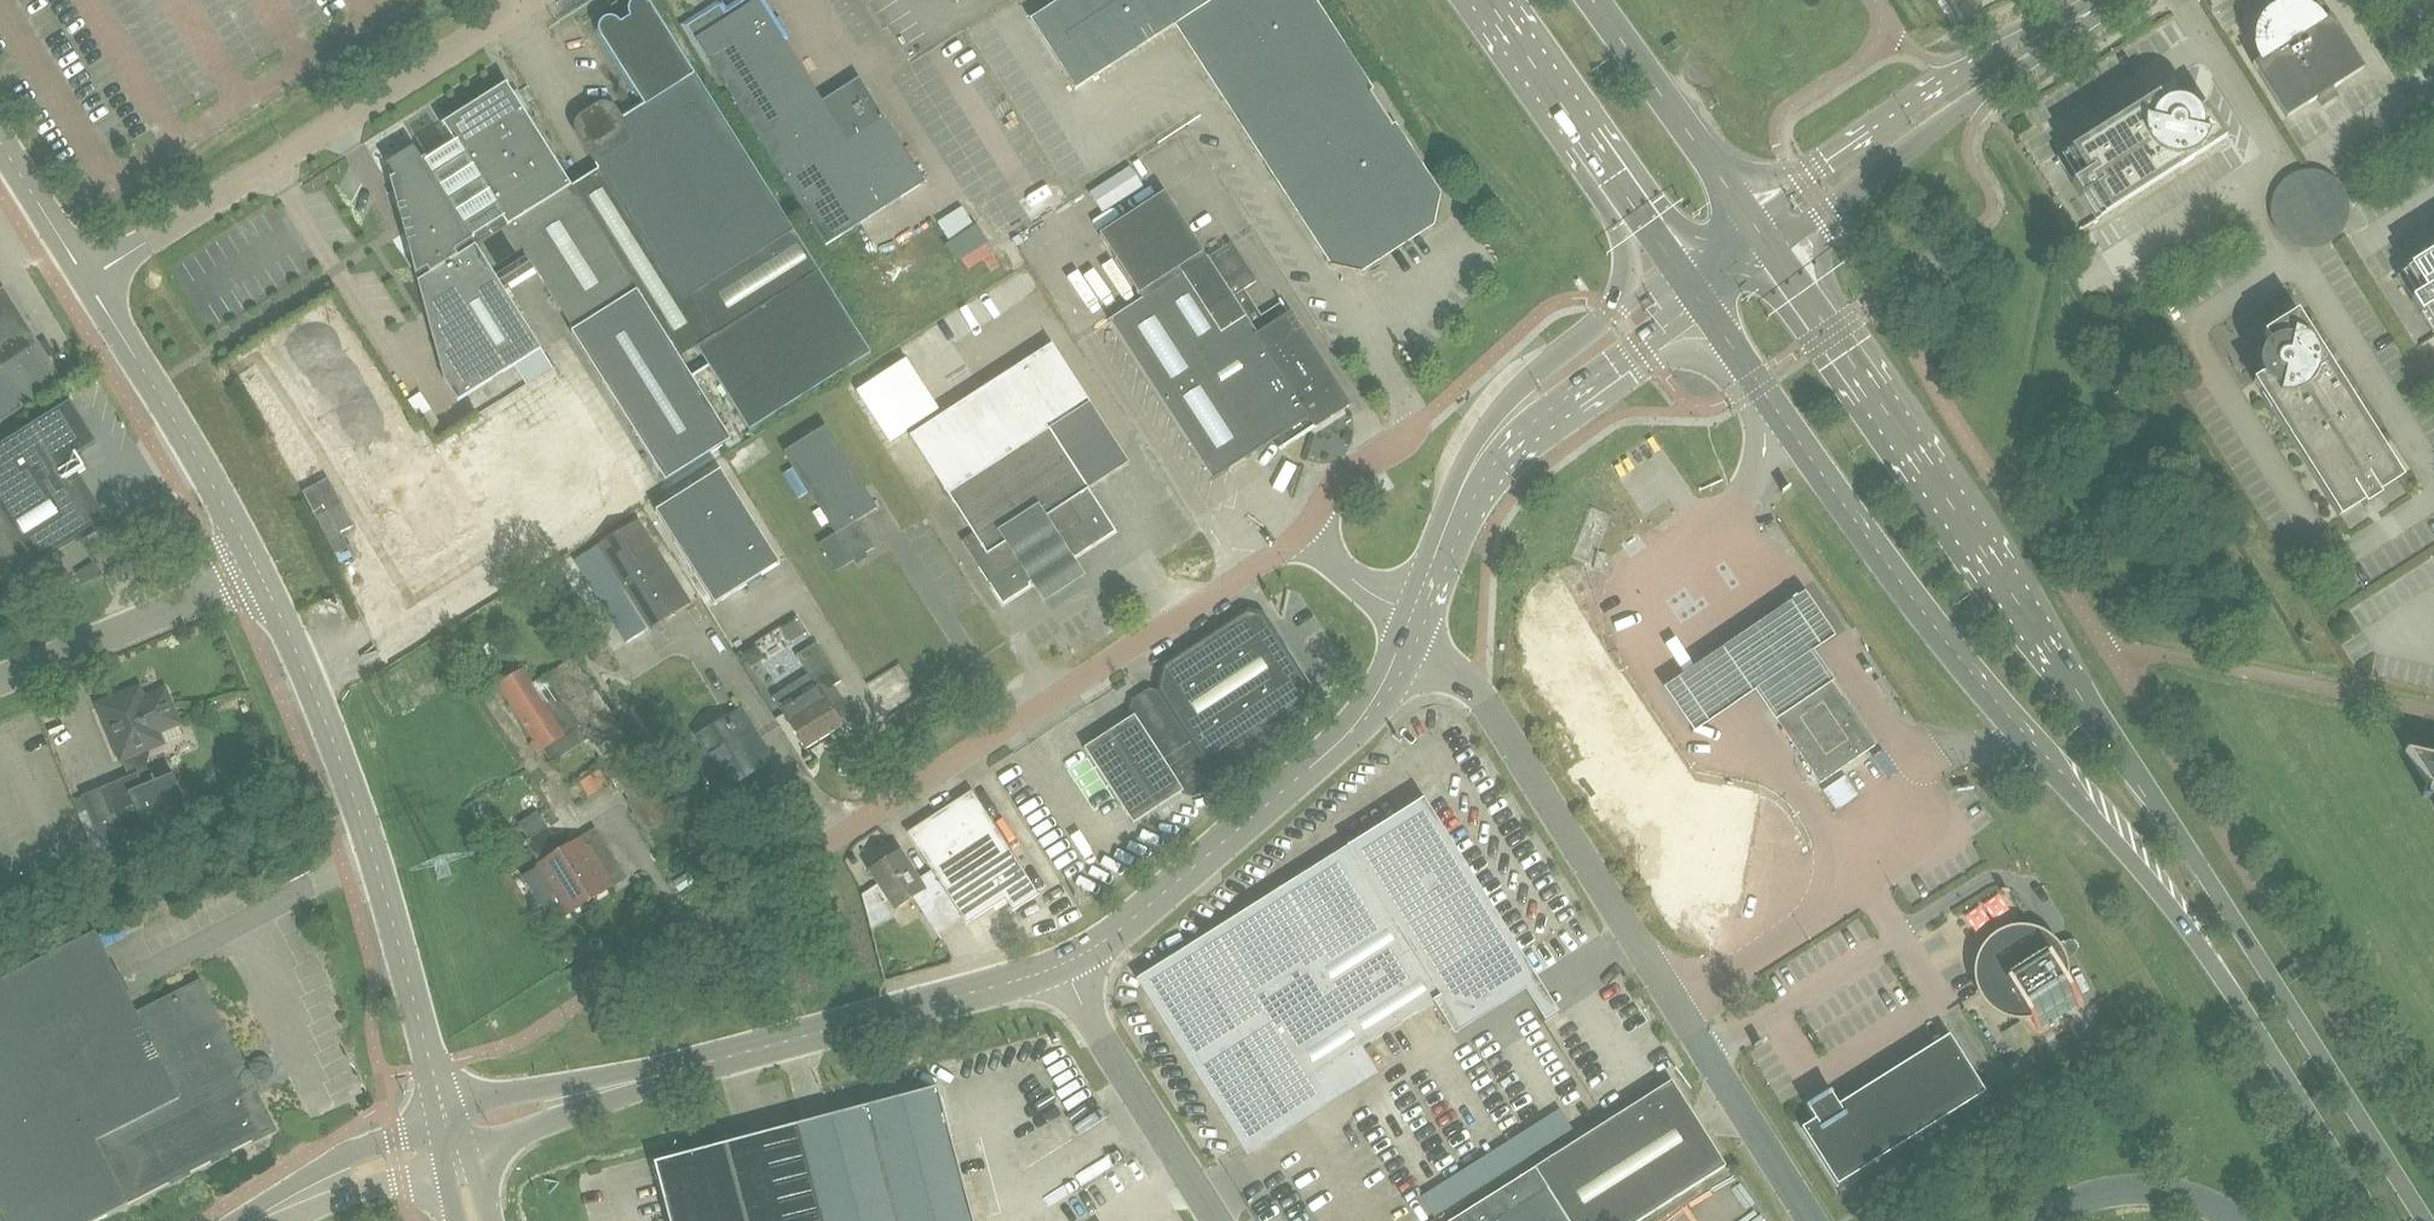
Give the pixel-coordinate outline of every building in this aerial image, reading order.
[(605,222),(646,287),(688,353),(696,348),(748,431),(874,351),(822,269),(819,271),(794,231),(735,137),(695,74),(651,5),(650,3),(648,2),(646,1),(645,0),(637,0),(636,0),(635,1),(633,2),(631,4),(630,6),(630,7),(629,9),(629,12),(629,14),(630,16),(631,17),(621,24),(620,22),(618,21),(617,19),(615,19),(613,18),(611,18),(609,18),(607,19),(605,20),(603,21),(602,22),(601,24),(600,26),(599,28),(599,30),(599,32),(600,34),(601,36),(645,105),(623,119),(618,110),(613,106),(608,104),(602,104),(597,106),(582,115),(578,119),(576,125),(578,136),(598,169),(579,181),(605,222)] [(826,245),(864,306),(963,244),(924,183),(859,79),(822,102),(784,41),(778,30),(781,28),(776,19),(772,21),(759,0),(756,0),(752,3),(750,0),(738,0),(726,8),(724,4),(717,2),(685,23),(721,81),(722,80),(826,245)] [(1030,20),(1076,90),(1178,23),(1333,262),(1361,268),(1431,223),(1437,194),(1311,0),(1061,0),(1030,20)] [(2363,69),(2319,0),(2271,0),(2265,4),(2272,13),(2268,16),(2263,21),(2260,27),(2258,33),(2257,40),(2257,46),(2259,53),(2261,58),(2252,64),(2287,118),(2318,98),(2322,104),(2335,95),(2331,89),(2363,69)] [(502,286),(533,266),(574,330),(646,287),(605,222),(579,181),(571,186),(516,98),(506,83),(442,124),(455,144),(425,164),(473,239),(503,219),(507,226),(508,226),(522,249),(492,269),(502,286)] [(2064,207),(2080,197),(2081,196),(2096,220),(2226,138),(2206,106),(2193,113),(2191,111),(2188,108),(2186,107),(2184,107),(2180,106),(2177,105),(2174,105),(2171,105),(2168,106),(2165,107),(2158,95),(2057,158),(2072,182),(2054,193),(2064,207)] [(492,269),(484,257),(473,239),(425,164),(414,146),(387,163),(397,179),(391,182),(417,223),(405,232),(420,257),(431,272),(418,280),(444,379),(458,401),(541,348),(502,286),(492,269)] [(2347,213),(2347,209),(2347,205),(2346,201),(2345,198),(2344,194),(2343,191),(2341,188),(2338,185),(2336,182),(2333,180),(2331,178),(2329,176),(2325,174),(2322,173),(2318,172),(2315,171),(2310,171),(2306,171),(2302,172),(2298,173),(2295,174),(2292,175),(2289,177),(2286,179),(2283,182),(2280,185),(2278,187),(2276,191),(2274,194),(2273,197),(2272,201),(2272,205),(2271,208),(2272,212),(2272,216),(2273,219),(2274,223),(2276,226),(2278,230),(2280,233),(2282,235),(2285,238),(2288,240),(2291,242),(2295,244),(2298,245),(2302,246),(2305,246),(2309,247),(2313,246),(2316,246),(2320,245),(2323,244),(2325,243),(2329,241),(2332,239),(2335,236),(2338,233),(2341,230),(2342,227),(2344,224),(2345,220),(2346,216),(2347,213)] [(1231,241),(1207,257),(1165,192),(1099,234),(1141,299),(1109,320),(1212,479),(1276,438),(1282,449),(1349,405),(1291,316),(1259,337),(1233,297),(1257,281),(1231,241)] [(2398,274),(2405,285),(2408,284),(2416,296),(2410,299),(2420,314),(2425,311),(2433,323),(2430,325),(2433,331),(2433,252),(2398,274)] [(646,287),(574,330),(572,331),(666,481),(732,439),(680,358),(688,353),(646,287)] [(64,383),(4,288),(0,290),(0,423),(64,383)] [(268,343),(267,344),(268,345),(418,584),(480,545),(478,542),(613,457),(561,374),(426,459),(329,305),(328,305),(268,343)] [(2400,477),(2378,444),(2296,313),(2264,334),(2272,346),(2270,348),(2268,350),(2266,352),(2265,354),(2253,348),(2250,364),(2263,364),(2263,366),(2264,369),(2264,372),(2265,374),(2253,382),(2338,516),(2361,502),(2365,507),(2380,497),(2377,492),(2400,477)] [(910,435),(973,534),(962,541),(990,584),(1003,604),(1031,586),(1029,583),(1033,581),(1040,592),(1052,584),(1055,588),(1066,581),(1064,577),(1076,568),(1069,558),(1072,555),(1074,558),(1116,531),(1089,489),(1129,463),(1090,404),(1051,344),(917,431),(910,435)] [(907,360),(857,392),(889,442),(939,410),(907,360)] [(35,564),(35,565),(95,527),(66,481),(86,469),(77,455),(97,443),(71,401),(0,446),(0,587),(35,564)] [(826,426),(785,452),(836,533),(819,543),(837,571),(873,548),(857,521),(877,508),(826,426)] [(780,564),(721,469),(655,511),(715,605),(780,564)] [(828,521),(819,507),(813,511),(821,525),(828,521)] [(615,593),(624,587),(650,628),(691,603),(639,521),(598,546),(610,565),(601,571),(589,552),(552,575),(604,657),(641,634),(615,593)] [(1836,655),(1807,612),(1671,704),(1700,748),(1766,703),(1773,714),(1828,676),(1820,666),(1836,655)] [(1129,711),(1132,716),(1083,748),(1133,824),(1182,792),(1184,795),(1194,797),(1212,786),(1214,775),(1209,768),(1260,734),(1256,728),(1302,699),(1304,687),(1260,619),(1248,616),(1168,669),(1163,692),(1149,689),(1131,700),(1129,711)] [(782,627),(791,642),(805,633),(797,619),(782,627)] [(817,688),(781,710),(805,748),(842,725),(855,718),(847,706),(834,686),(841,681),(817,642),(796,655),(808,673),(817,688)] [(766,658),(758,644),(743,653),(752,666),(766,658)] [(567,706),(589,739),(601,758),(597,760),(623,800),(654,780),(574,657),(547,674),(567,706)] [(547,674),(531,685),(521,670),(497,686),(539,751),(543,748),(552,762),(589,739),(567,706),(547,674)] [(1875,746),(1831,682),(1828,676),(1773,714),(1820,783),(1875,746)] [(183,734),(178,723),(165,691),(136,703),(131,692),(99,705),(121,760),(183,734)] [(741,710),(700,737),(730,786),(759,768),(743,742),(756,734),(741,710)] [(2406,752),(2427,786),(2433,787),(2433,759),(2406,752)] [(107,854),(125,846),(192,819),(173,774),(143,786),(138,773),(82,796),(107,854)] [(582,782),(590,797),(608,787),(599,773),(582,782)] [(1845,776),(1822,791),(1836,810),(1858,795),(1845,776)] [(868,913),(889,899),(896,909),(913,897),(938,935),(963,918),(966,924),(1005,899),(1013,911),(1039,894),(972,790),(907,832),(932,870),(917,880),(899,852),(871,870),(879,883),(861,894),(868,913)] [(687,830),(662,791),(631,812),(656,850),(687,830)] [(1146,981),(1250,1147),(1374,1069),(1361,1048),(1433,1002),(1450,1029),(1521,984),(1413,813),(1146,981)] [(580,839),(566,848),(553,827),(530,842),(543,862),(538,865),(569,914),(611,887),(603,875),(609,871),(591,843),(585,847),(580,839)] [(128,1204),(253,1140),(273,1130),(199,983),(138,1014),(96,931),(0,980),(0,1209),(6,1220),(94,1220),(128,1204)] [(2012,935),(2010,931),(2001,935),(2003,939),(1998,942),(1994,945),(1990,949),(1987,954),(1985,958),(1983,964),(1982,969),(1982,974),(1983,979),(1984,985),(1986,989),(1988,994),(1992,998),(1995,1002),(2000,1005),(2004,1008),(2009,1010),(2014,1011),(2020,1012),(2026,1011),(2039,1032),(2042,1030),(2041,1029),(2077,1006),(2078,1007),(2082,1005),(2059,968),(2058,962),(2056,957),(2053,953),(2050,948),(2047,944),(2043,941),(2038,938),(2033,936),(2028,935),(2023,934),(2017,934),(2012,935)] [(2025,1051),(2039,1042),(2025,1019),(2002,1034),(2014,1050),(2021,1045),(2025,1051)] [(1801,1128),(1837,1186),(1985,1092),(1949,1035),(1838,1105),(1832,1094),(1833,1094),(1831,1090),(1805,1106),(1807,1110),(1808,1109),(1815,1120),(1801,1128)] [(1726,1167),(1672,1081),(1450,1220),(1639,1220),(1726,1167)] [(938,1087),(654,1163),(670,1220),(974,1220),(938,1087)] [(1919,1155),(1927,1167),(1942,1157),(1934,1146),(1919,1155)] [(1877,1179),(1862,1188),(1869,1199),(1884,1189),(1877,1179)] [(1456,1202),(1444,1183),(1424,1195),(1436,1215),(1456,1202)]
